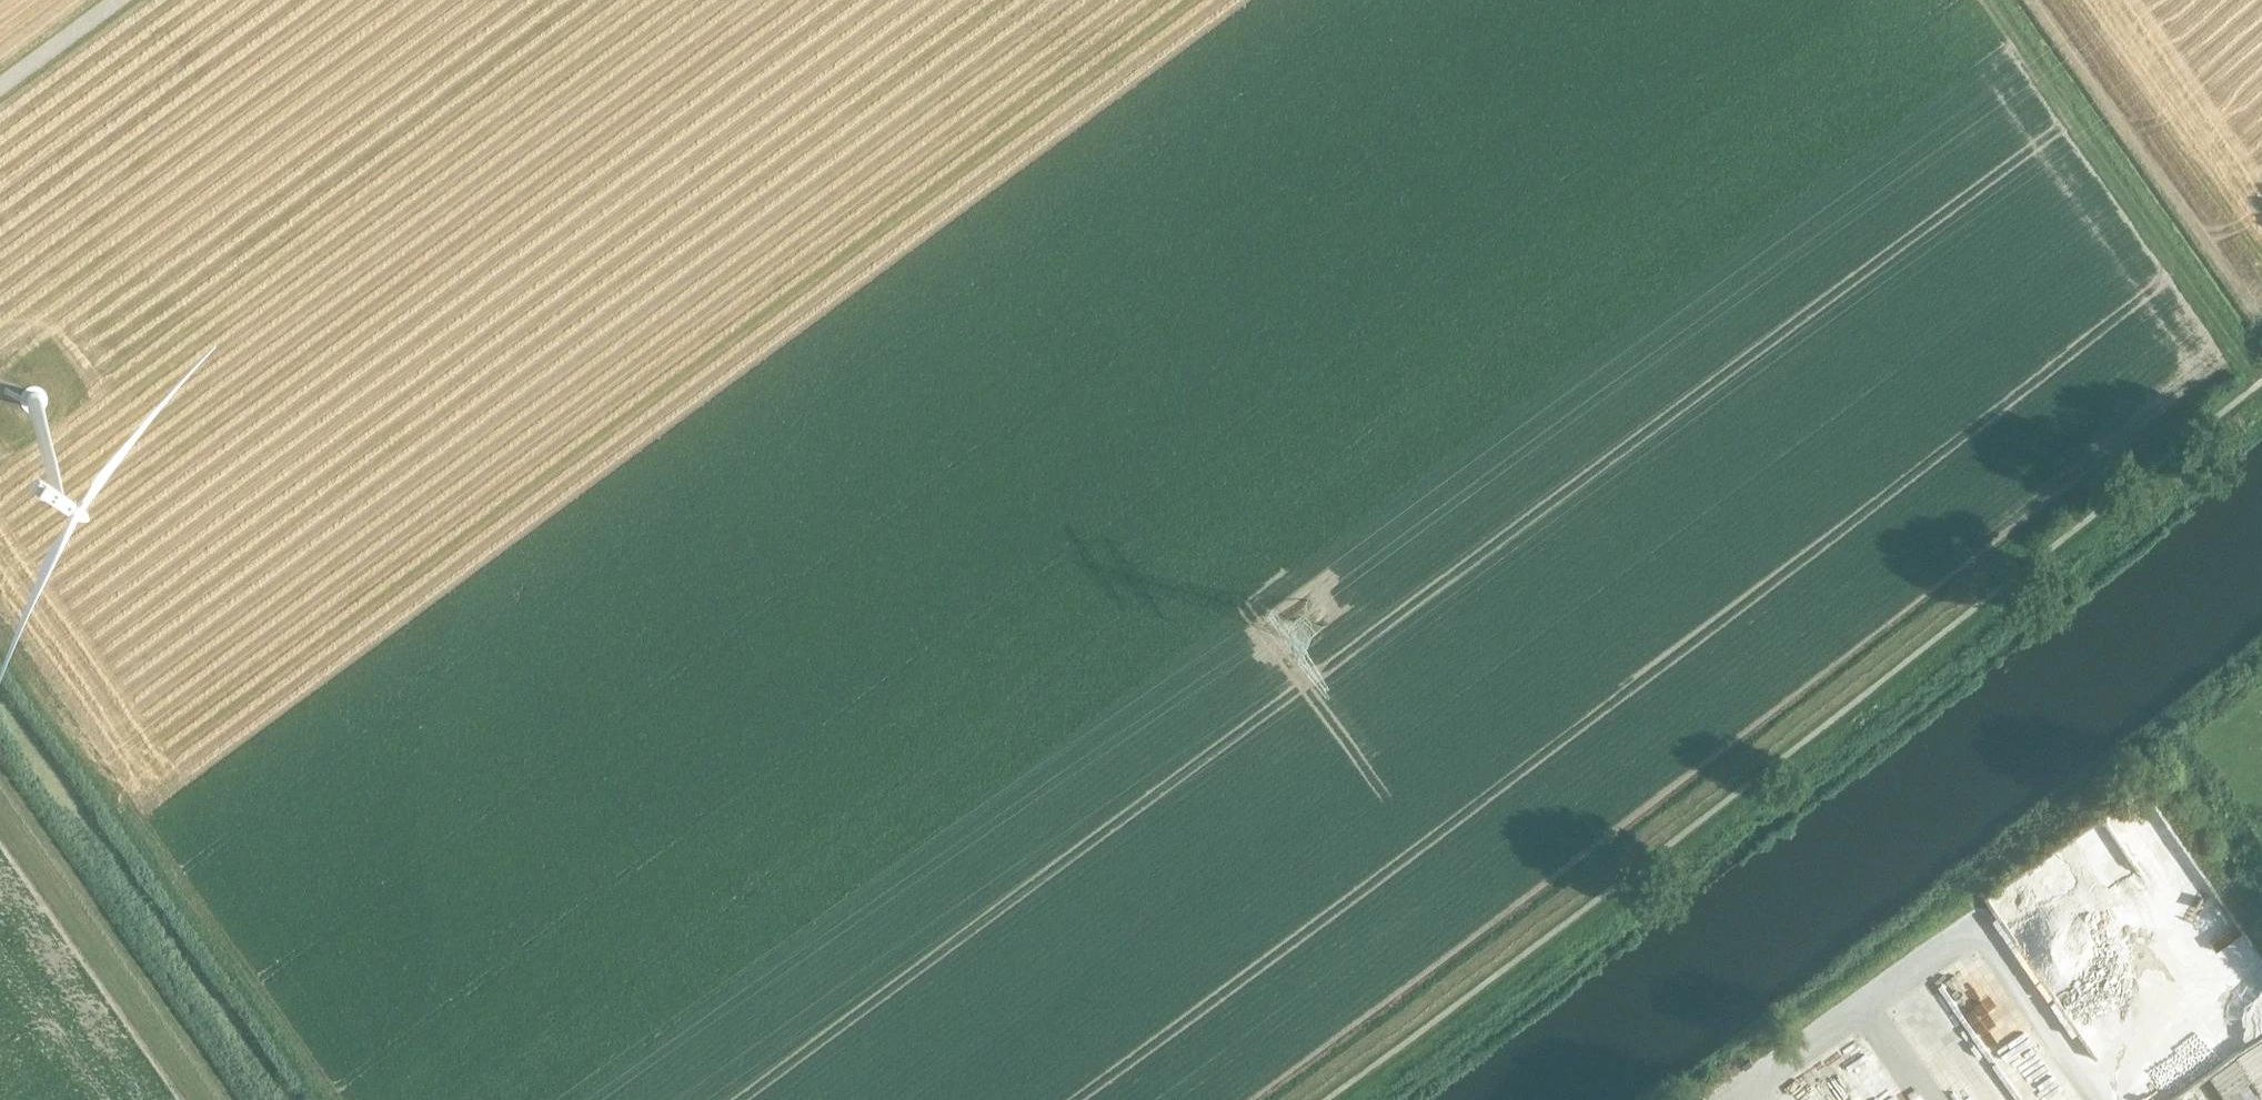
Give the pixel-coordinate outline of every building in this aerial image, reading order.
[(24,399),(24,400),(25,402),(25,404),(26,405),(27,406),(29,407),(30,408),(32,408),(34,408),(35,408),(37,408),(38,407),(40,406),(41,404),(41,403),(42,401),(42,399),(42,397),(41,396),(40,394),(39,393),(38,392),(36,391),(34,391),(33,391),(31,391),(29,392),(28,393),(27,394),(26,395),(25,397),(24,399)] [(2021,965),(2013,970),(2032,1003),(2051,993),(2040,974),(2030,980),(2021,965)]
